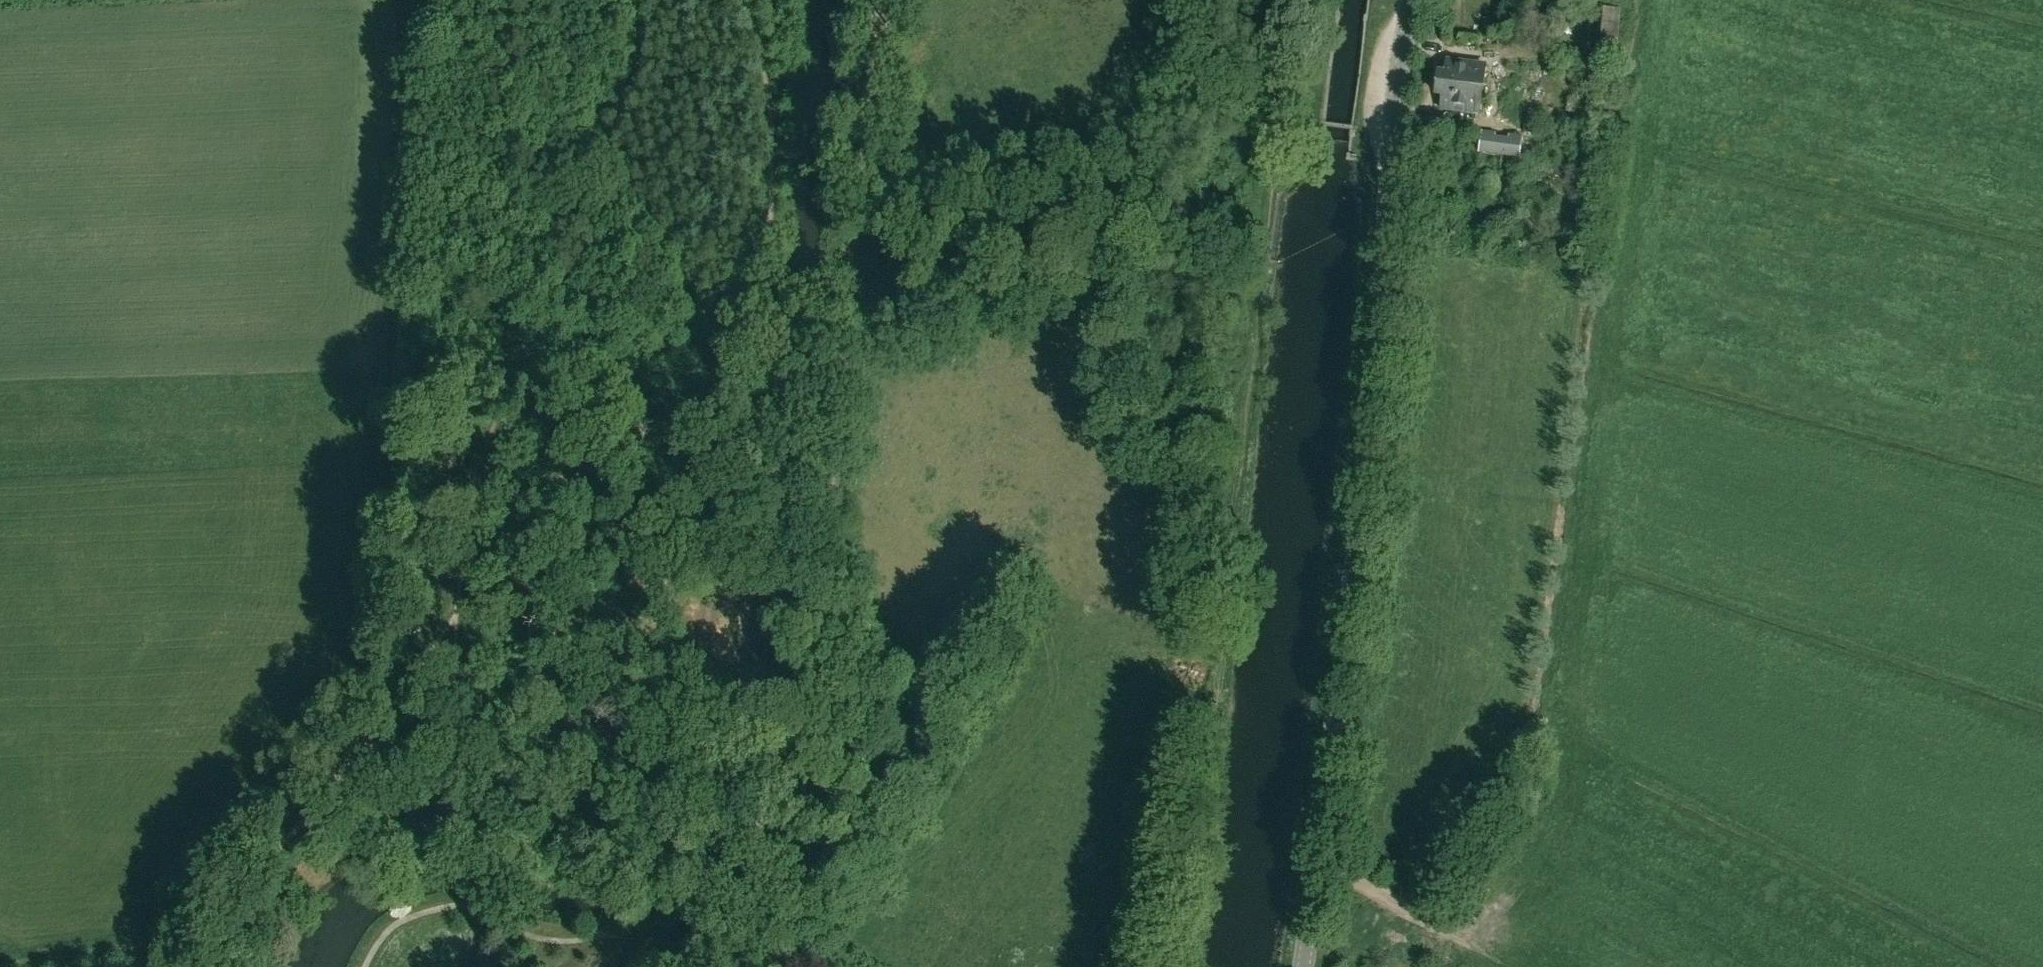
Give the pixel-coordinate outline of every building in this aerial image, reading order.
[(1599,8),(1596,49),(1617,50),(1620,10),(1599,8)] [(1484,66),(1447,62),(1446,74),(1438,73),(1436,95),(1443,96),(1441,110),(1478,114),(1484,66)] [(1524,126),(1523,132),(1532,133),(1532,128),(1534,128),(1534,124),(1533,123),(1534,117),(1532,117),(1533,110),(1527,109),(1526,116),(1525,116),(1525,122),(1522,122),(1522,126),(1524,126)] [(1494,139),(1494,135),(1480,133),(1477,152),(1519,158),(1522,138),(1507,136),(1507,140),(1494,139)]
